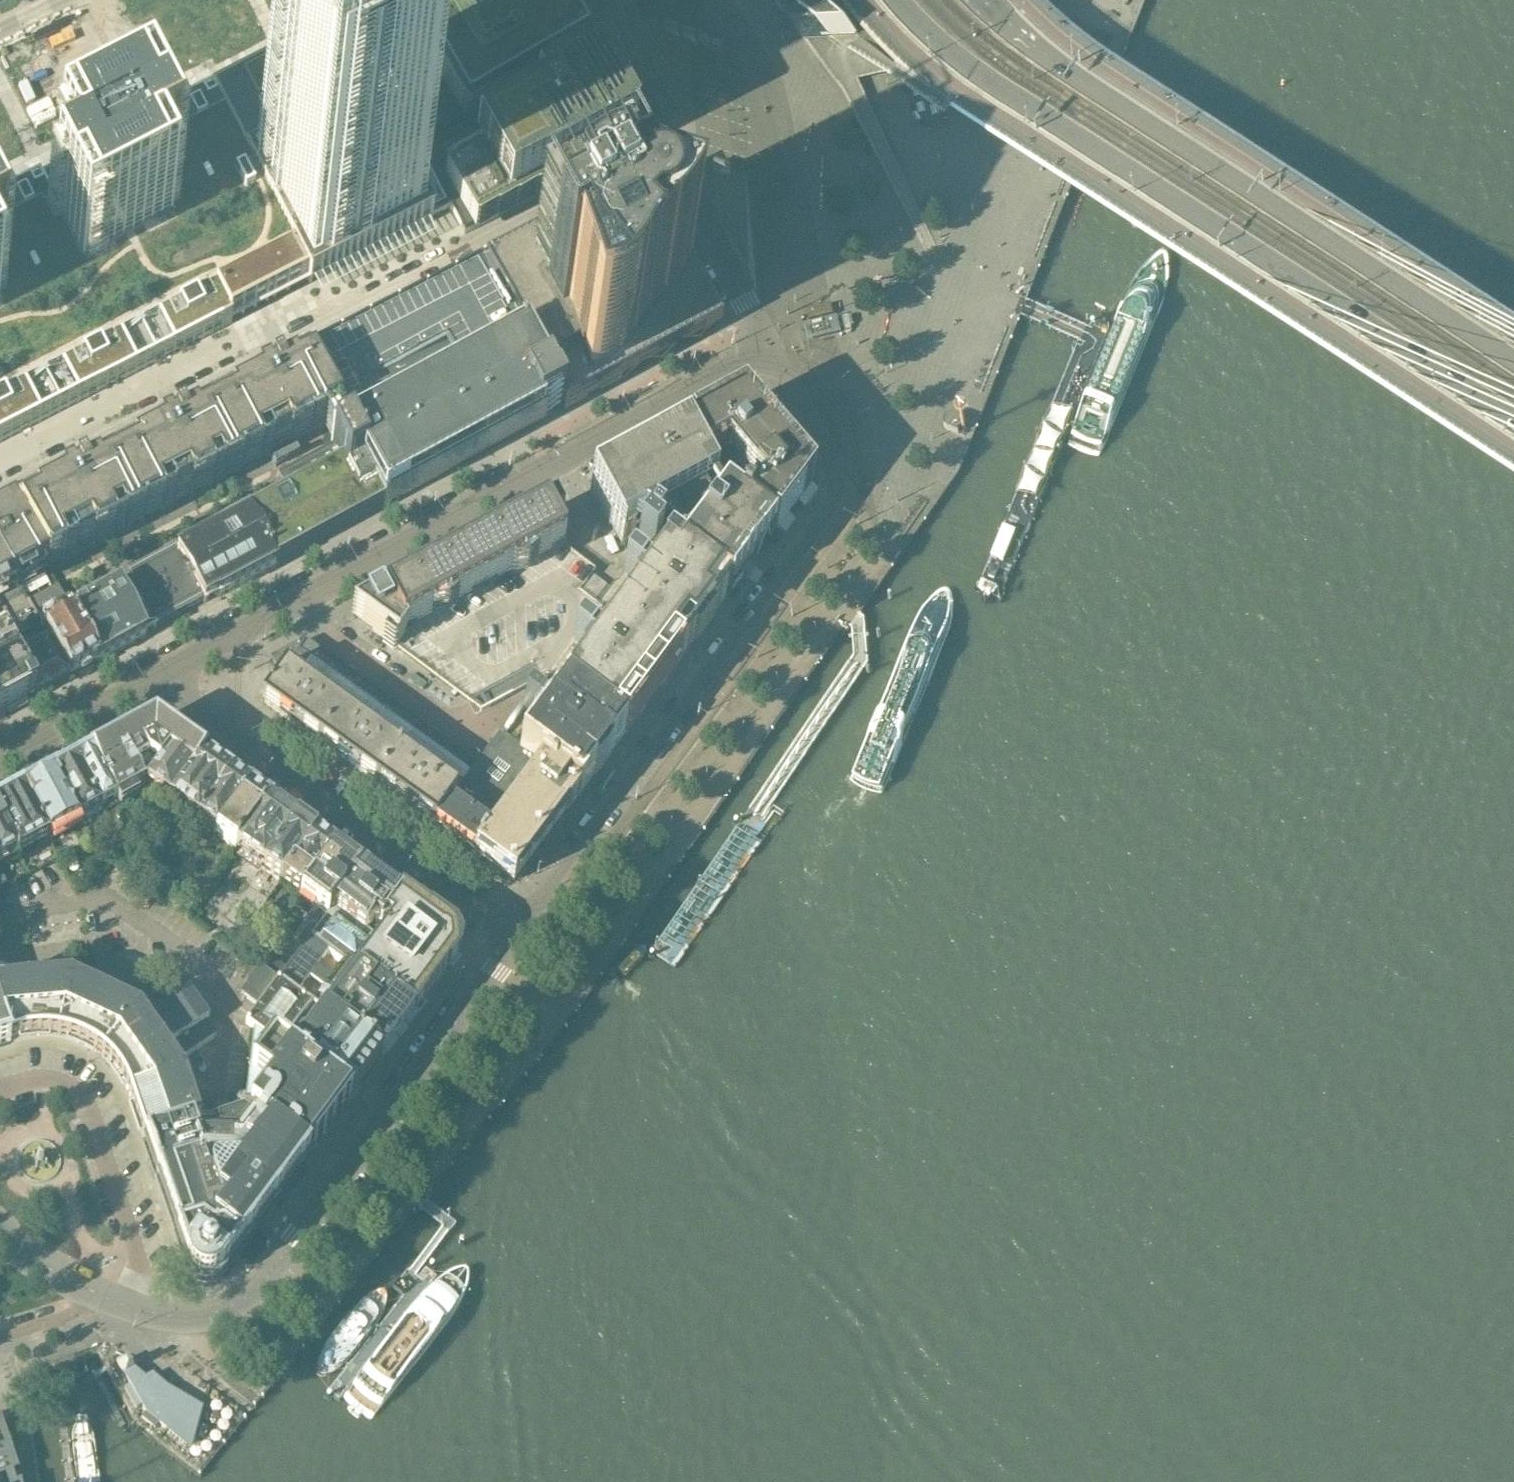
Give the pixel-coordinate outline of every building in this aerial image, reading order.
[(349,23),(351,27),(358,39),(417,149),(463,123),(465,126),(584,58),(551,1),(550,0),(338,0),(349,23)] [(855,4),(845,12),(845,13),(837,19),(814,0),(812,0),(793,23),(819,61),(845,59),(860,72),(892,66),(1027,37),(1048,0),(852,0),(855,4)] [(318,43),(211,98),(262,199),(291,257),(307,288),(448,217),(369,62),(356,35),(351,27),(318,43)] [(461,129),(421,151),(437,182),(464,235),(472,232),(574,179),(627,152),(614,128),(616,127),(603,104),(606,103),(591,78),(583,83),(543,105),(532,112),(541,127),(496,153),(494,149),(492,145),(485,131),(468,140),(461,129)] [(274,305),(307,288),(291,257),(262,199),(211,98),(149,129),(59,175),(48,181),(0,205),(0,444),(274,305)] [(721,328),(680,250),(670,231),(648,187),(624,199),(625,200),(548,239),(548,238),(489,268),(561,408),(564,413),(586,401),(586,400),(599,393),(599,394),(721,328)] [(561,408),(489,268),(306,363),(337,422),(340,428),(334,431),(339,440),(330,444),(331,445),(339,440),(340,442),(331,446),(331,447),(276,476),(287,495),(247,517),(274,567),(276,566),(276,567),(542,423),(540,419),(561,408)] [(831,306),(806,312),(809,322),(820,320),(834,316),(831,306)] [(835,321),(805,328),(807,340),(837,334),(835,321)] [(47,571),(269,457),(275,469),(298,457),(292,445),(337,422),(306,363),(13,514),(44,573),(47,571)] [(740,407),(686,437),(718,495),(769,535),(772,537),(809,487),(740,407)] [(948,431),(958,435),(963,421),(954,418),(952,417),(951,417),(950,417),(949,418),(948,418),(946,419),(946,420),(945,421),(944,422),(944,423),(944,424),(944,425),(944,427),(945,428),(945,429),(946,430),(947,431),(948,431)] [(622,471),(590,488),(591,490),(622,546),(623,548),(642,530),(650,523),(662,545),(663,545),(676,555),(726,592),(725,593),(728,596),(731,591),(732,592),(733,590),(734,589),(734,588),(739,581),(740,580),(742,579),(741,578),(772,537),(769,535),(718,495),(686,437),(622,471)] [(545,512),(380,602),(351,618),(396,650),(405,637),(403,633),(494,584),(562,547),(563,547),(554,529),(562,524),(554,509),(545,513),(545,512)] [(44,573),(13,514),(0,520),(0,619),(24,607),(14,588),(44,573)] [(275,568),(274,567),(247,517),(245,518),(243,514),(235,515),(229,517),(225,524),(226,527),(216,533),(210,523),(190,534),(195,544),(177,554),(203,602),(204,605),(218,598),(219,599),(275,568)] [(609,591),(597,607),(676,665),(692,644),(695,641),(690,638),(693,634),(698,629),(703,621),(706,616),(710,620),(712,617),(728,596),(725,593),(726,592),(676,555),(663,545),(662,545),(650,523),(642,530),(646,534),(639,543),(640,544),(644,547),(635,559),(630,566),(621,577),(617,583),(615,582),(609,591)] [(562,547),(494,584),(403,633),(405,637),(396,650),(480,712),(545,677),(548,679),(548,678),(549,678),(573,646),(571,645),(582,630),(581,629),(597,607),(579,593),(595,572),(562,547)] [(175,551),(128,577),(131,583),(154,628),(203,602),(177,554),(175,551)] [(595,602),(605,588),(593,579),(582,592),(595,602)] [(131,583),(91,603),(88,599),(83,598),(76,602),(73,609),(100,662),(145,638),(145,637),(156,631),(154,628),(131,583)] [(100,662),(73,609),(72,608),(68,610),(57,590),(31,603),(70,678),(99,663),(100,662)] [(24,607),(0,619),(0,628),(36,696),(70,678),(31,603),(24,607)] [(676,665),(597,607),(581,629),(582,630),(571,645),(573,646),(549,678),(625,735),(645,708),(641,705),(656,685),(660,688),(676,665)] [(36,696),(0,628),(0,716),(36,696)] [(304,643),(271,660),(280,677),(261,703),(263,704),(263,703),(319,743),(362,684),(304,643)] [(625,735),(549,678),(548,678),(548,679),(502,740),(578,797),(593,777),(588,773),(593,769),(596,765),(599,761),(601,757),(603,753),(604,752),(609,756),(625,735)] [(377,785),(419,725),(362,684),(319,743),(377,785)] [(169,804),(204,760),(203,760),(204,759),(154,724),(91,758),(91,759),(116,803),(145,787),(169,804)] [(433,826),(455,796),(476,766),(419,725),(377,785),(432,824),(432,825),(433,826)] [(514,883),(578,797),(502,740),(498,737),(476,766),(455,796),(496,826),(475,856),(514,883)] [(116,803),(91,759),(77,767),(101,811),(106,820),(120,812),(118,809),(119,809),(116,803)] [(230,779),(204,760),(169,804),(196,824),(230,779)] [(101,811),(77,767),(55,779),(78,824),(101,811)] [(78,824),(55,779),(54,778),(23,794),(48,840),(78,824)] [(248,792),(230,779),(196,824),(215,837),(248,792)] [(249,792),(248,792),(215,837),(234,851),(269,805),(249,792)] [(18,856),(48,840),(23,794),(0,807),(0,823),(18,856)] [(496,826),(455,796),(433,826),(475,856),(496,826)] [(315,838),(269,805),(234,851),(281,884),(315,839),(315,838)] [(0,823),(0,866),(18,856),(0,823)] [(333,852),(315,839),(281,884),(299,897),(333,852)] [(360,871),(333,852),(299,897),(326,916),(332,909),(360,871)] [(107,858),(98,871),(103,875),(112,862),(107,858)] [(373,940),(402,901),(360,871),(332,909),(373,940)] [(456,959),(458,954),(458,953),(459,951),(459,948),(458,946),(458,945),(458,944),(455,941),(453,938),(453,937),(429,920),(402,901),(373,940),(379,944),(356,975),(414,1017),(423,1005),(422,1004),(447,971),(448,972),(457,960),(456,959)] [(379,944),(373,940),(332,909),(326,916),(308,940),(356,975),(379,944)] [(235,930),(229,938),(237,944),(243,936),(235,930)] [(356,975),(308,940),(278,981),(277,983),(324,1017),(356,975)] [(314,1150),(349,1102),(382,1059),(324,1017),(277,983),(278,981),(260,968),(240,995),(258,1008),(245,1025),(255,1032),(245,1111),(249,1114),(249,1115),(253,1118),(248,1125),(234,1115),(200,1127),(200,1128),(146,1146),(157,1180),(158,1179),(178,1236),(177,1236),(187,1266),(188,1266),(188,1269),(189,1270),(189,1272),(190,1274),(192,1277),(193,1278),(194,1279),(195,1280),(198,1282),(201,1283),(205,1284),(208,1284),(210,1283),(211,1283),(213,1282),(216,1280),(219,1278),(220,1277),(228,1266),(246,1241),(247,1242),(255,1231),(254,1230),(273,1206),(274,1206),(282,1195),(281,1194),(300,1170),(308,1160),(308,1159),(315,1150),(314,1150)] [(414,1017),(356,975),(324,1017),(382,1059),(414,1017)] [(9,1041),(14,1040),(21,1038),(28,1037),(32,1036),(39,1036),(42,1036),(46,1036),(52,1037),(58,1038),(69,982),(2,986),(0,986),(0,1008),(9,1041)] [(140,1015),(69,982),(58,1038),(62,1038),(66,1039),(70,1041),(73,1042),(77,1043),(83,1046),(86,1048),(92,1051),(98,1055),(102,1058),(140,1015)] [(140,1015),(102,1058),(106,1062),(111,1067),(113,1070),(117,1075),(121,1081),(123,1084),(125,1087),(127,1093),(129,1098),(184,1080),(172,1063),(176,1061),(178,1064),(216,1038),(206,1024),(208,1023),(187,992),(144,1022),(140,1015)] [(10,1043),(9,1041),(0,1008),(0,1046),(10,1043)] [(184,1080),(129,1098),(146,1146),(200,1128),(200,1127),(184,1080)] [(146,1381),(120,1360),(116,1362),(145,1414),(185,1447),(196,1405),(181,1397),(167,1389),(153,1377),(146,1381)] [(13,1473),(19,1471),(0,1415),(0,1481),(16,1481),(13,1473)]
